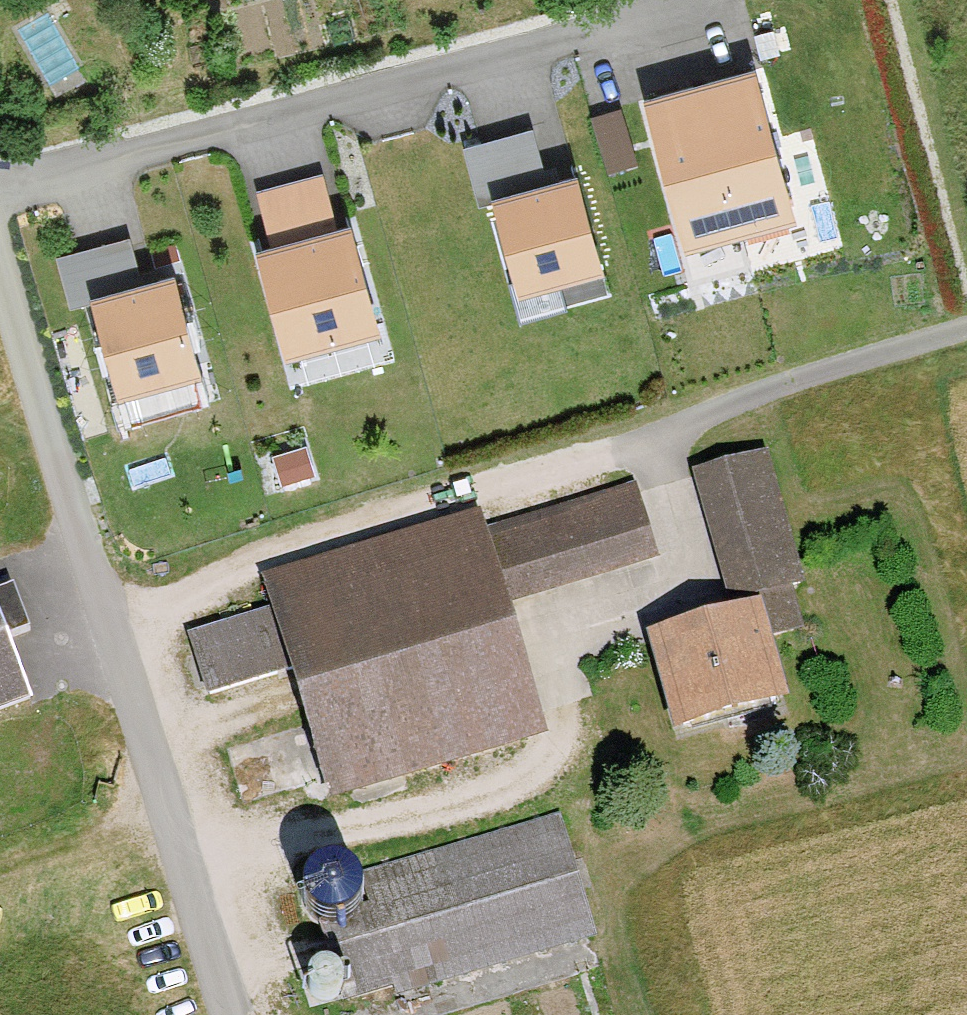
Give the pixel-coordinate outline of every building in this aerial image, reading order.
[(755,73),(643,102),(682,255),(795,226),(755,73)] [(600,103),(607,159),(643,156),(637,99),(600,103)] [(535,117),(466,135),(475,168),(544,150),(535,117)] [(579,180),(494,204),(522,303),(607,279),(579,180)] [(73,283),(149,262),(139,225),(62,247),(73,283)] [(347,235),(262,259),(290,358),(375,334),(347,235)] [(174,280),(89,304),(117,403),(202,379),(174,280)] [(763,448),(683,469),(713,581),(793,559),(763,448)] [(656,561),(629,478),(512,516),(540,599),(656,561)] [(199,698),(278,677),(315,803),(539,738),(473,516),(250,581),(260,614),(182,635),(199,698)] [(774,700),(751,598),(634,624),(656,726),(774,700)] [(25,704),(0,642),(0,714),(25,704)] [(589,935),(553,813),(343,876),(342,900),(322,922),(328,954),(344,964),(348,997),(589,935)] [(313,915),(323,912),(331,906),(336,897),(338,887),(335,877),(329,868),(320,863),(310,862),(300,864),(291,870),(286,879),(285,890),(287,900),(293,908),(302,913),(313,915)] [(323,1000),(331,998),(338,993),(342,986),(343,978),(341,970),(336,963),(329,959),(321,958),(313,960),(306,965),(302,972),(301,980),(303,988),(308,995),(315,999),(323,1000)]
